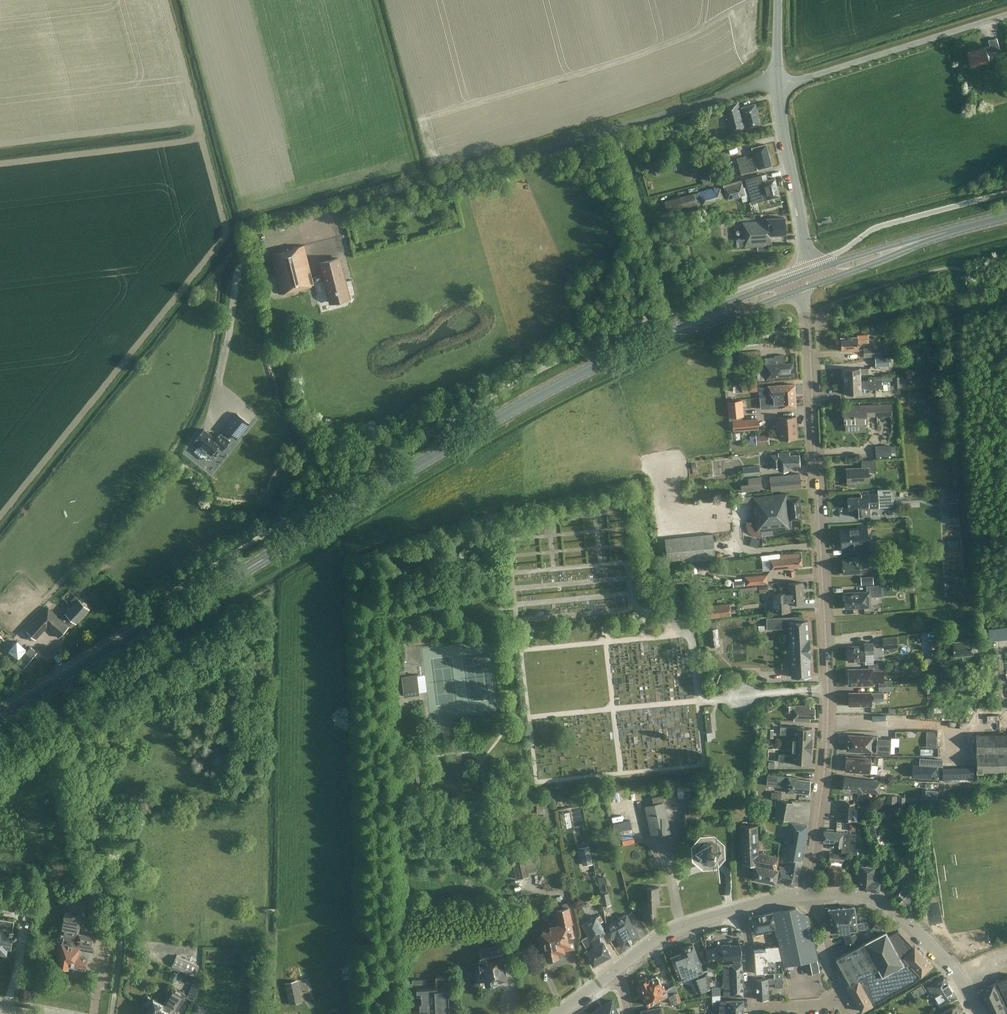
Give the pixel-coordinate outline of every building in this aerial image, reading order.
[(1001,49),(997,37),(989,40),(990,45),(968,52),(972,66),(990,60),(988,53),(1001,49)] [(739,108),(738,102),(723,106),(730,133),(745,129),(761,124),(755,103),(739,108)] [(771,165),(766,144),(751,148),(753,157),(746,159),(745,155),(736,158),(740,173),(771,165)] [(647,157),(649,166),(655,164),(653,156),(647,157)] [(667,174),(680,168),(677,161),(664,167),(667,174)] [(701,176),(703,184),(711,183),(709,174),(701,176)] [(774,197),(779,195),(774,178),(762,181),(761,175),(745,179),(751,203),(766,199),(768,204),(770,205),(774,204),(775,202),(774,197)] [(723,185),(727,199),(747,194),(745,187),(743,187),(741,180),(723,185)] [(720,187),(715,187),(664,201),(667,212),(696,204),(697,206),(723,199),(720,187)] [(784,217),(768,218),(766,218),(766,221),(742,222),(744,239),(739,239),(739,246),(771,244),(770,235),(785,234),(784,217)] [(321,262),(324,274),(312,277),(304,244),(270,253),(280,294),(314,285),(314,283),(325,280),(331,302),(345,298),(347,294),(338,258),(321,262)] [(906,325),(915,327),(919,324),(918,318),(906,320),(906,325)] [(777,322),(773,328),(781,332),(784,326),(777,322)] [(868,342),(868,334),(857,335),(857,337),(840,337),(840,351),(858,350),(858,342),(868,342)] [(863,348),(863,357),(880,356),(880,347),(863,348)] [(760,361),(760,350),(739,351),(740,362),(760,361)] [(874,357),(875,366),(889,365),(889,364),(896,363),(895,353),(889,353),(889,356),(874,357)] [(764,364),(764,365),(764,368),(765,380),(775,379),(774,377),(795,376),(794,366),(793,366),(793,362),(784,363),(783,354),(774,355),(775,364),(765,364),(764,364)] [(860,381),(860,380),(860,373),(868,373),(867,368),(843,369),(844,381),(860,381)] [(906,384),(906,376),(894,376),(894,387),(901,387),(906,384)] [(868,379),(860,380),(860,381),(844,381),(844,394),(860,393),(860,387),(868,387),(868,388),(881,388),(881,377),(868,377),(868,379)] [(768,387),(757,388),(757,391),(759,391),(759,397),(766,397),(768,396),(776,395),(776,396),(778,396),(778,395),(795,394),(794,384),(768,386),(768,387)] [(768,396),(766,397),(766,408),(795,407),(795,394),(778,395),(778,396),(776,396),(776,395),(768,396)] [(743,416),(742,400),(727,401),(728,417),(743,416)] [(844,425),(866,424),(865,416),(877,415),(891,415),(890,404),(853,405),(854,407),(844,407),(844,425)] [(237,439),(250,423),(237,412),(223,429),(225,430),(228,432),(224,436),(222,435),(220,434),(216,439),(206,431),(204,429),(194,441),(197,444),(199,445),(192,453),(203,462),(209,454),(210,454),(211,455),(214,451),(218,447),(222,450),(229,441),(228,440),(232,435),(234,437),(237,439)] [(773,426),(773,428),(796,427),(795,416),(777,417),(777,420),(774,421),(774,426),(773,426)] [(758,429),(757,418),(732,420),(733,431),(758,429)] [(796,427),(773,428),(773,430),(776,430),(776,436),(778,436),(778,439),(797,438),(796,427)] [(768,443),(768,434),(756,435),(756,444),(768,443)] [(875,445),(875,458),(891,457),(891,445),(875,445)] [(798,454),(789,455),(789,452),(778,453),(778,455),(771,455),(771,467),(778,466),(778,470),(787,470),(787,467),(798,466),(798,454)] [(855,485),(855,482),(868,481),(868,471),(875,471),(874,459),(861,460),(861,467),(846,468),(847,482),(847,485),(849,486),(853,486),(855,485)] [(742,467),(743,476),(760,474),(759,465),(742,467)] [(769,476),(771,490),(800,487),(799,474),(769,476)] [(740,484),(741,491),(762,488),(760,476),(747,478),(748,483),(740,484)] [(950,499),(960,498),(960,487),(950,488),(950,499)] [(893,507),(892,489),(877,489),(877,493),(860,494),(860,496),(847,497),(848,509),(854,508),(854,517),(862,516),(861,508),(893,507)] [(791,528),(791,527),(790,520),(801,518),(799,497),(788,498),(788,493),(753,497),(756,531),(761,530),(761,535),(772,534),(772,529),(791,528)] [(961,509),(941,510),(942,517),(961,516),(961,509)] [(867,546),(865,525),(856,526),(856,528),(840,529),(841,547),(858,546),(858,552),(874,551),(874,545),(867,546)] [(715,558),(712,533),(664,538),(667,563),(715,558)] [(801,567),(800,553),(780,555),(780,558),(769,559),(770,569),(801,567)] [(858,555),(858,557),(851,558),(852,560),(841,560),(842,573),(860,572),(860,567),(868,567),(868,555),(858,555)] [(698,563),(699,570),(711,569),(710,562),(698,563)] [(767,583),(767,574),(744,576),(744,578),(734,579),(735,587),(745,586),(745,585),(767,583)] [(860,577),(861,584),(873,584),(873,576),(860,577)] [(803,603),(801,582),(787,583),(788,592),(778,593),(773,593),(774,612),(791,611),(791,603),(803,603)] [(882,596),(881,584),(866,585),(866,591),(843,592),(844,608),(871,606),(870,596),(882,596)] [(90,608),(79,599),(75,595),(68,602),(72,606),(65,613),(61,618),(47,606),(26,631),(36,639),(47,627),(59,637),(73,620),(76,623),(90,608)] [(704,606),(705,618),(731,615),(729,603),(704,606)] [(807,621),(803,621),(803,616),(766,618),(766,629),(788,628),(791,676),(810,675),(807,621)] [(1006,638),(1006,627),(988,629),(989,640),(1006,638)] [(719,646),(717,628),(708,629),(707,629),(709,647),(719,646)] [(882,638),(884,649),(898,647),(896,636),(882,638)] [(976,641),(971,642),(971,640),(952,641),(953,656),(972,654),(972,651),(977,651),(976,641)] [(873,653),(872,642),(864,643),(864,645),(847,646),(847,661),(865,660),(864,653),(873,653)] [(37,653),(30,647),(17,662),(24,668),(37,653)] [(847,669),(848,685),(874,684),(873,680),(883,680),(883,672),(874,672),(873,668),(868,668),(862,668),(847,669)] [(419,694),(416,674),(402,676),(402,677),(396,678),(396,684),(402,683),(404,696),(419,694)] [(892,691),(892,680),(884,680),(883,680),(883,683),(878,683),(878,684),(878,691),(892,691)] [(882,699),(882,692),(871,693),(871,692),(848,692),(848,705),(871,705),(871,699),(882,699)] [(809,718),(814,718),(814,708),(809,708),(809,705),(786,705),(786,711),(794,711),(794,721),(809,721),(809,718)] [(792,738),(811,739),(811,727),(780,726),(779,733),(792,734),(792,738)] [(976,772),(1006,771),(1006,734),(975,735),(976,772)] [(877,736),(847,735),(846,750),(871,752),(872,748),(876,748),(875,752),(889,753),(890,739),(877,738),(877,736)] [(926,747),(937,747),(937,737),(926,737),(926,747)] [(810,750),(811,739),(792,738),(791,749),(810,750)] [(810,762),(810,750),(791,749),(791,754),(778,753),(778,761),(787,761),(810,762)] [(871,759),(845,756),(844,770),(870,772),(871,759)] [(919,758),(919,765),(937,766),(942,766),(942,759),(919,758)] [(919,765),(912,764),(911,777),(936,779),(937,766),(919,765)] [(973,777),(973,767),(941,767),(942,778),(973,777)] [(794,792),(808,793),(809,779),(797,778),(798,777),(786,776),(786,778),(768,776),(767,784),(786,786),(785,792),(793,793),(794,792)] [(870,791),(878,792),(880,781),(864,779),(844,776),(842,790),(862,792),(862,791),(870,792),(870,791)] [(692,786),(680,787),(680,797),(692,797),(692,786)] [(644,806),(651,836),(670,832),(662,795),(652,797),(653,804),(644,806)] [(792,802),(777,799),(774,817),(789,820),(792,802)] [(698,825),(697,801),(688,801),(688,813),(685,813),(685,826),(693,826),(698,825)] [(842,820),(853,821),(854,803),(844,802),(842,820)] [(626,843),(636,842),(635,820),(618,822),(619,837),(626,837),(626,843)] [(784,883),(797,885),(807,826),(788,822),(781,862),(785,862),(784,867),(779,866),(777,880),(784,881),(784,883)] [(757,853),(756,825),(740,826),(741,862),(754,864),(751,878),(775,882),(777,869),(776,869),(778,857),(757,853)] [(856,834),(823,831),(822,842),(835,843),(834,846),(841,847),(840,853),(856,855),(857,848),(855,848),(856,834)] [(718,844),(711,838),(701,838),(695,845),(696,855),(703,861),(704,861),(713,860),(719,853),(718,844)] [(579,850),(582,865),(592,863),(589,848),(579,850)] [(842,861),(843,861),(844,855),(829,853),(828,860),(830,860),(830,865),(828,865),(826,883),(840,884),(842,861)] [(909,854),(896,860),(904,877),(898,882),(903,887),(894,898),(906,909),(920,893),(915,889),(911,885),(919,878),(914,871),(916,871),(909,854)] [(536,867),(533,855),(511,859),(515,878),(529,875),(528,869),(536,867)] [(873,867),(866,857),(862,857),(856,857),(856,862),(858,862),(858,860),(862,860),(859,886),(869,887),(869,888),(877,889),(878,883),(881,882),(876,871),(873,867)] [(46,877),(60,880),(63,863),(49,861),(46,877)] [(655,903),(655,904),(659,904),(658,887),(647,887),(647,903),(655,903)] [(600,894),(602,906),(611,904),(608,892),(600,894)] [(87,901),(70,897),(69,903),(65,903),(64,909),(65,910),(61,928),(64,929),(62,940),(61,943),(59,942),(57,949),(60,949),(57,963),(58,963),(60,966),(60,967),(65,968),(65,967),(68,965),(69,963),(75,964),(75,967),(85,969),(87,955),(92,956),(96,934),(82,932),(82,930),(79,930),(82,913),(85,914),(87,901)] [(655,903),(647,903),(643,903),(644,921),(655,921),(655,904),(655,903)] [(867,922),(856,924),(854,906),(828,909),(830,932),(867,928),(867,922)] [(568,907),(555,910),(556,915),(551,916),(548,921),(550,929),(541,931),(542,938),(538,939),(540,948),(544,947),(546,957),(558,954),(557,951),(564,950),(564,948),(573,946),(571,936),(573,935),(570,922),(572,922),(568,907)] [(808,917),(796,907),(749,917),(751,931),(753,930),(754,934),(774,930),(775,936),(777,935),(783,966),(817,959),(808,917)] [(639,936),(626,914),(606,926),(610,940),(615,936),(621,947),(639,936)] [(584,951),(593,966),(610,955),(599,936),(606,932),(596,915),(581,924),(587,936),(581,939),(587,949),(584,951)] [(10,946),(13,931),(12,931),(14,920),(0,917),(0,951),(6,953),(7,946),(10,946)] [(872,928),(878,932),(881,928),(875,924),(872,928)] [(506,938),(504,927),(497,928),(499,939),(506,938)] [(866,941),(835,958),(849,984),(847,985),(850,992),(851,993),(861,1011),(872,1005),(872,1004),(916,980),(915,979),(920,975),(932,964),(914,945),(913,946),(897,929),(888,935),(885,930),(884,931),(884,932),(866,941)] [(858,945),(856,933),(844,935),(847,947),(858,945)] [(708,974),(707,969),(702,971),(693,944),(682,948),(683,952),(670,956),(679,980),(692,975),(698,991),(710,987),(707,974),(708,974)] [(742,962),(740,945),(729,946),(729,944),(716,946),(716,948),(704,949),(706,962),(718,961),(718,963),(742,962)] [(773,979),(782,979),(782,978),(783,978),(783,971),(780,959),(781,959),(778,945),(765,946),(765,949),(753,949),(754,973),(773,973),(773,979)] [(501,952),(497,953),(496,946),(479,949),(480,957),(481,959),(479,960),(480,970),(475,971),(477,980),(484,978),(485,983),(496,981),(496,980),(506,978),(501,952)] [(171,966),(194,976),(199,965),(176,955),(171,966)] [(742,964),(742,962),(718,963),(722,963),(723,995),(742,995),(742,964)] [(1000,972),(1004,980),(976,992),(981,1003),(982,1004),(983,1004),(988,1013),(1006,1013),(1006,969),(1000,972)] [(186,989),(193,979),(184,972),(176,981),(186,989)] [(424,979),(411,979),(412,994),(420,994),(421,1002),(419,1002),(419,1013),(427,1012),(427,1013),(431,1013),(435,1012),(440,1013),(443,1013),(449,1011),(448,988),(444,988),(444,976),(436,977),(437,986),(425,987),(424,979)] [(664,987),(662,987),(656,976),(648,980),(646,977),(639,981),(640,984),(638,986),(644,997),(644,998),(648,1005),(666,995),(669,1003),(680,1001),(674,985),(665,990),(664,987)] [(956,996),(943,976),(926,986),(939,1007),(956,996)] [(782,979),(773,979),(767,979),(755,979),(756,999),(767,998),(767,990),(767,984),(775,984),(775,987),(782,987),(782,979)] [(284,982),(289,1004),(302,1002),(297,980),(284,982)] [(199,985),(192,982),(186,998),(193,1001),(199,985)] [(912,990),(915,995),(926,988),(922,983),(912,990)] [(171,986),(162,1003),(153,998),(153,999),(148,996),(143,1004),(148,1007),(144,1013),(175,1013),(185,994),(171,986)] [(719,1013),(743,1013),(743,1000),(719,1000),(720,1006),(718,1006),(719,1013)] [(611,1001),(589,1013),(619,1013),(611,1001)] [(956,1005),(940,1012),(939,1011),(934,1013),(960,1013),(956,1005)]
